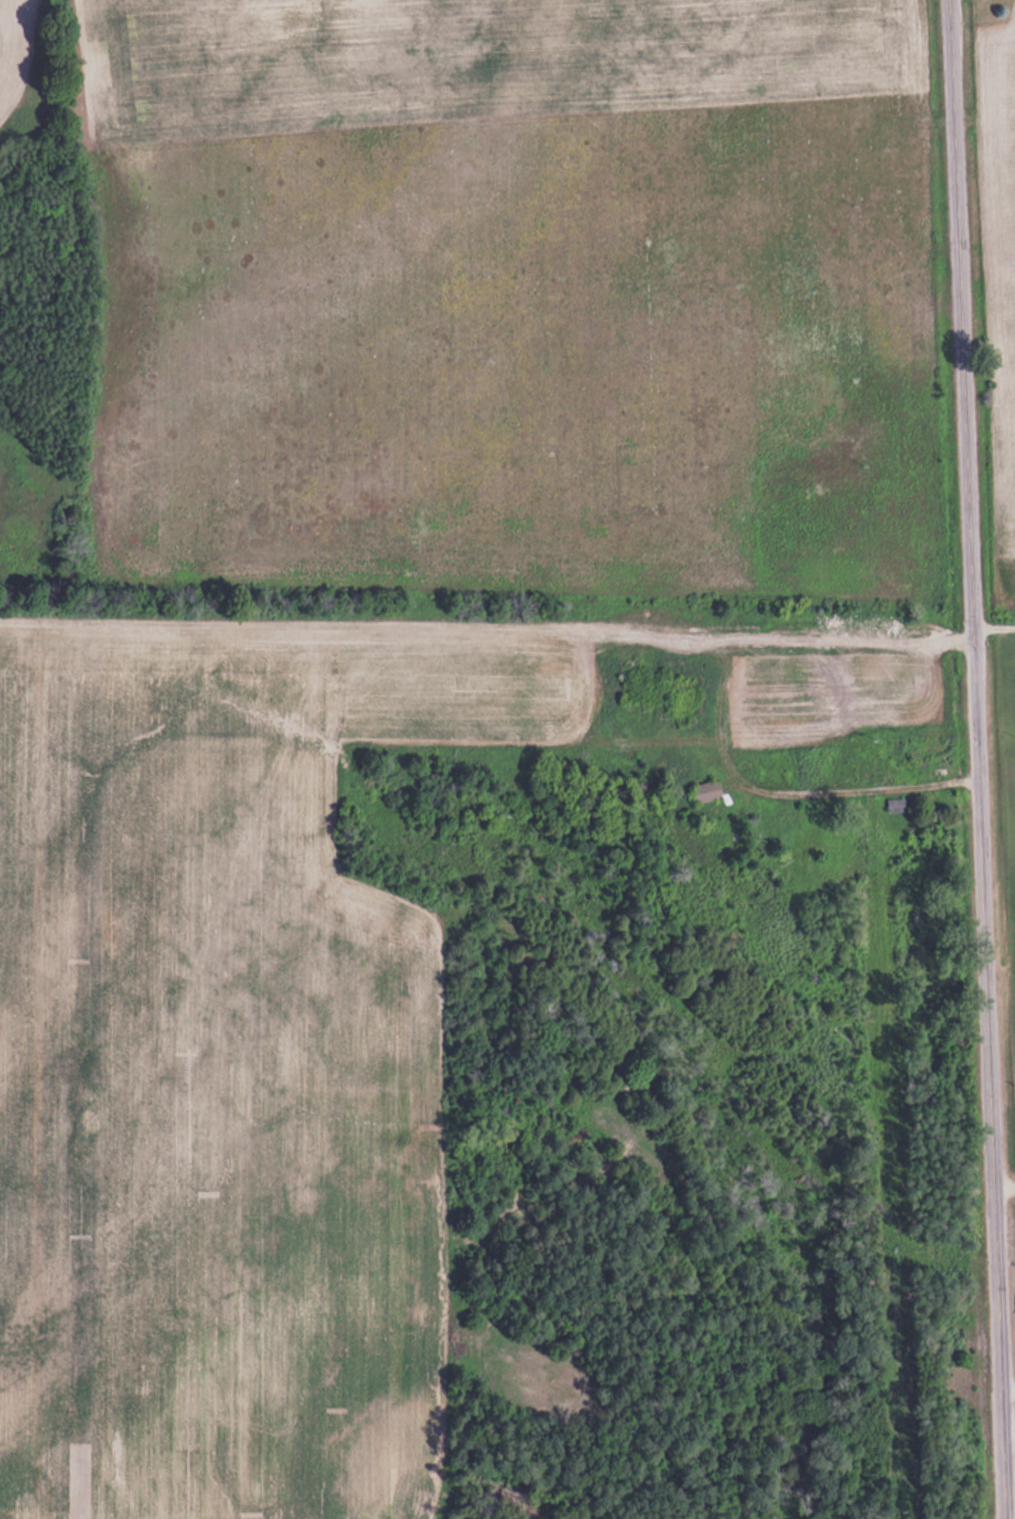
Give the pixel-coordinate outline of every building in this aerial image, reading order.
[(722,797),(719,778),(690,784),(694,803),(722,797)] [(903,811),(903,798),(885,798),(885,811),(903,811)]
